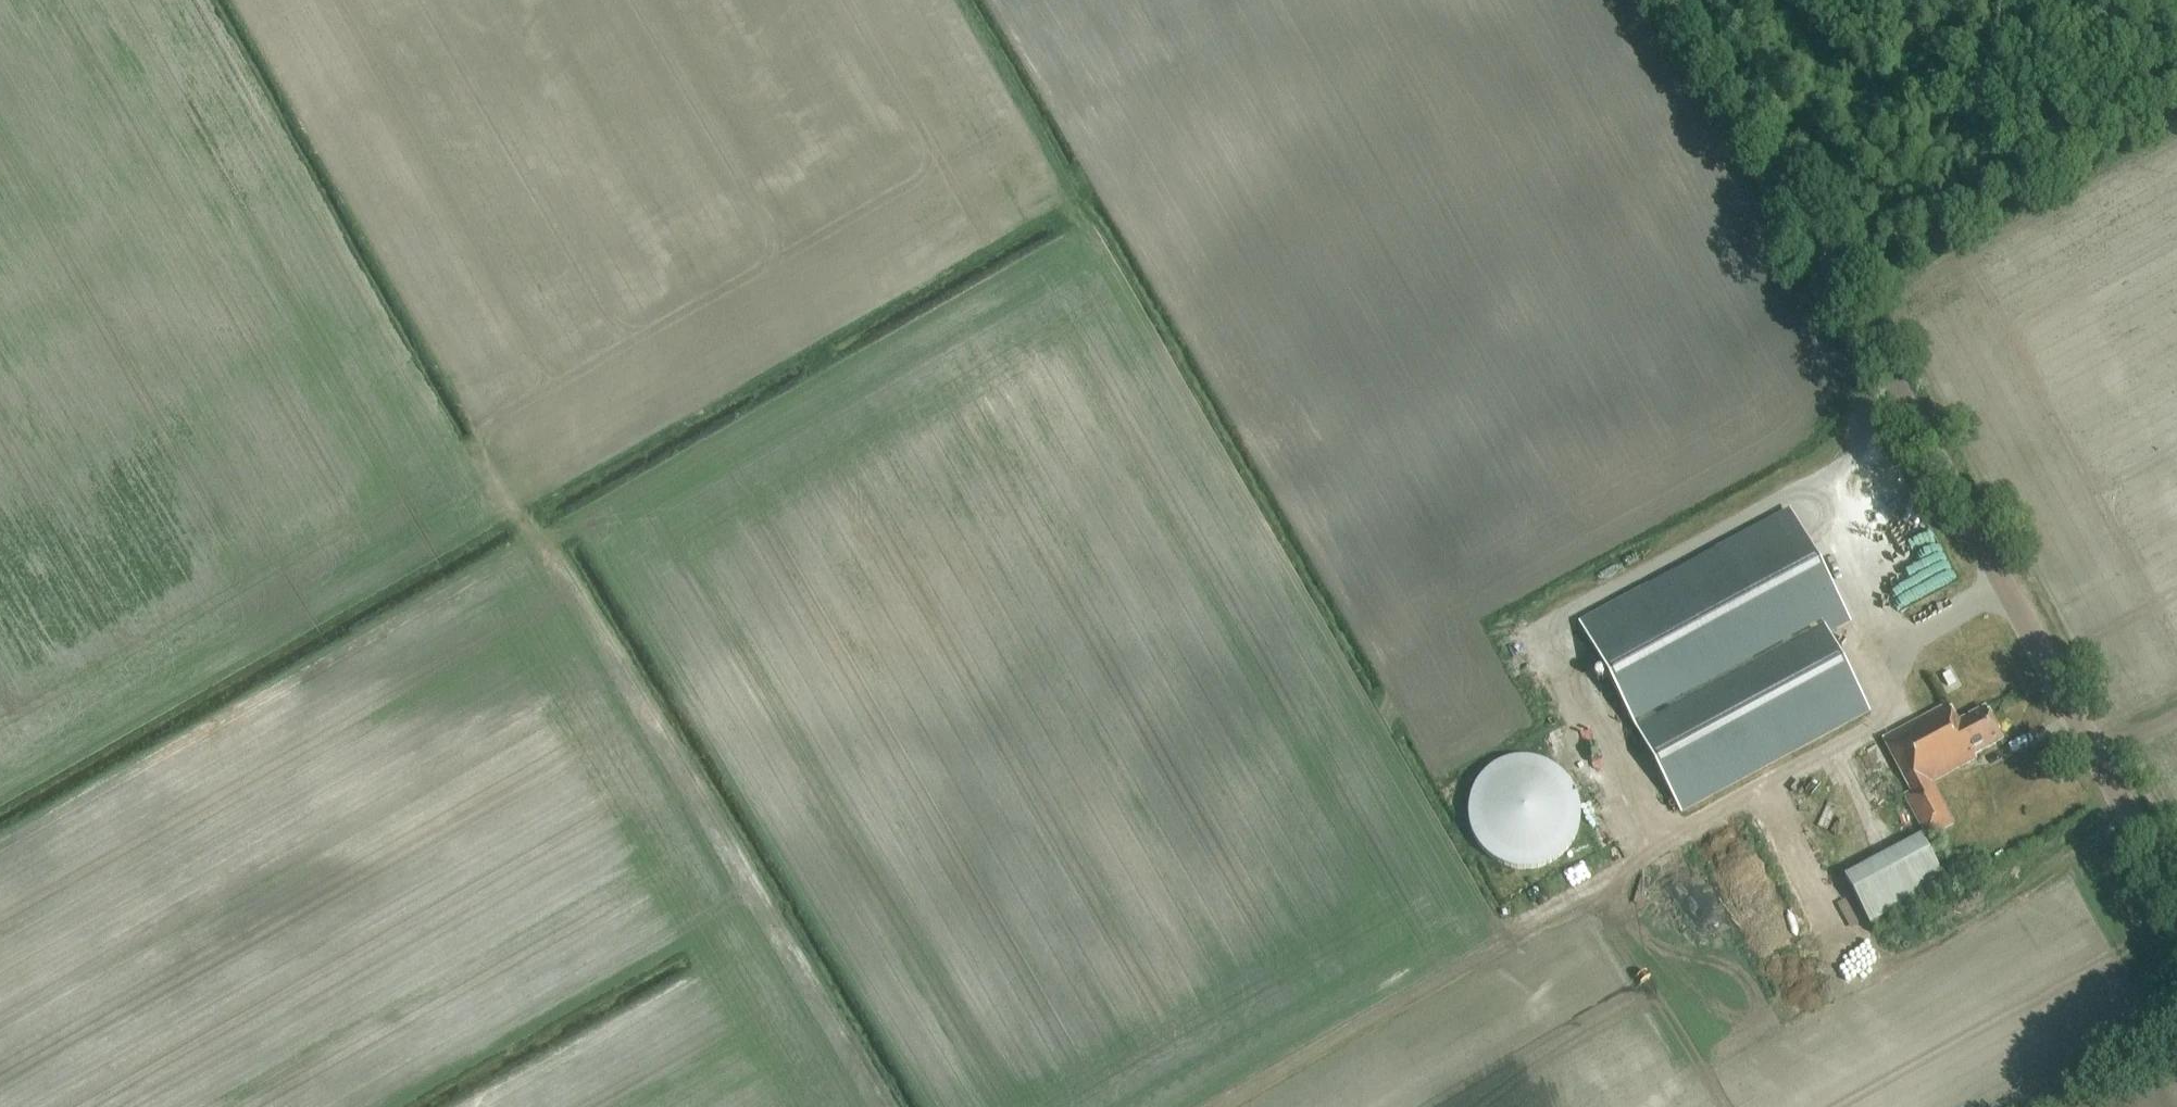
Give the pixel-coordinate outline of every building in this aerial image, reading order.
[(1681,813),(1868,712),(1827,635),(1849,623),(1786,505),(1576,618),(1681,813)] [(1957,725),(1947,707),(1883,741),(1912,794),(1904,797),(1927,839),(1953,825),(1931,784),(1976,760),(1974,757),(2002,742),(1985,710),(1957,725)] [(1537,762),(1528,760),(1518,761),(1508,762),(1499,766),(1491,771),(1484,778),(1478,785),(1473,794),(1470,803),(1469,813),(1470,823),(1472,832),(1476,841),(1482,849),(1488,856),(1496,861),(1505,866),(1515,868),(1524,869),(1534,868),(1543,865),(1552,861),(1560,855),(1567,848),(1572,840),(1576,831),(1578,821),(1578,811),(1577,802),(1573,792),(1569,784),(1562,776),(1555,770),(1547,765),(1537,762)] [(1870,924),(1947,883),(1921,836),(1845,877),(1870,924)]
